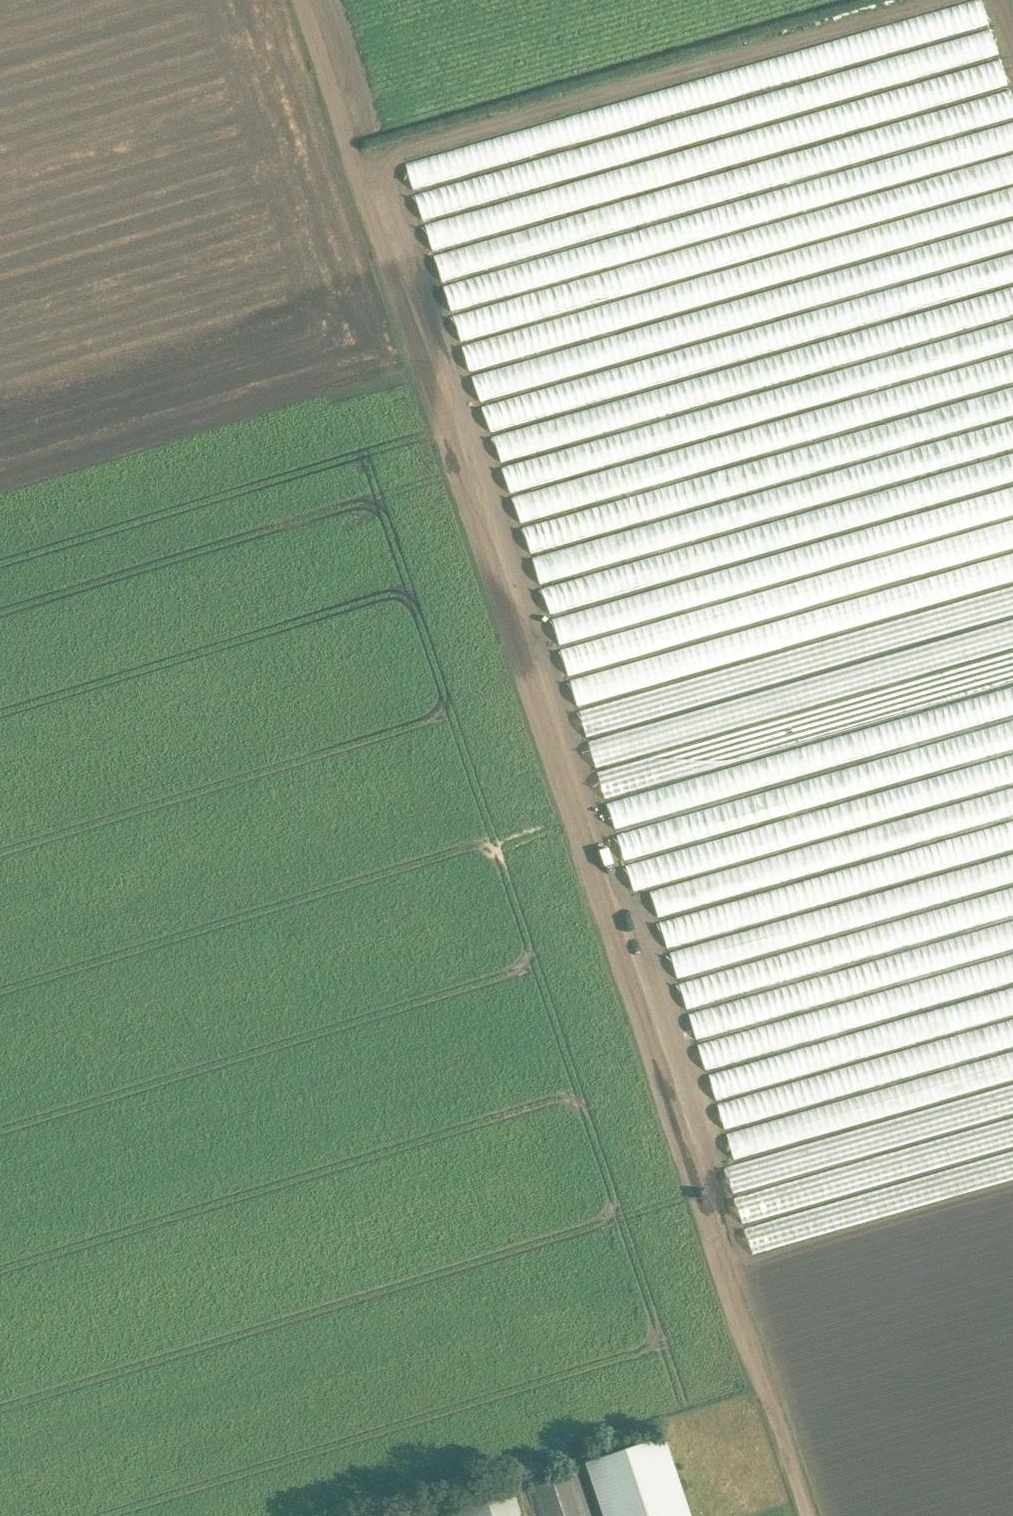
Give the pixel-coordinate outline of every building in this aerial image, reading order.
[(584,1464),(602,1515),(686,1515),(660,1438),(584,1464)] [(461,1511),(462,1515),(591,1515),(576,1472),(461,1511)] [(450,1513),(448,1508),(423,1515),(451,1515),(450,1513)]
